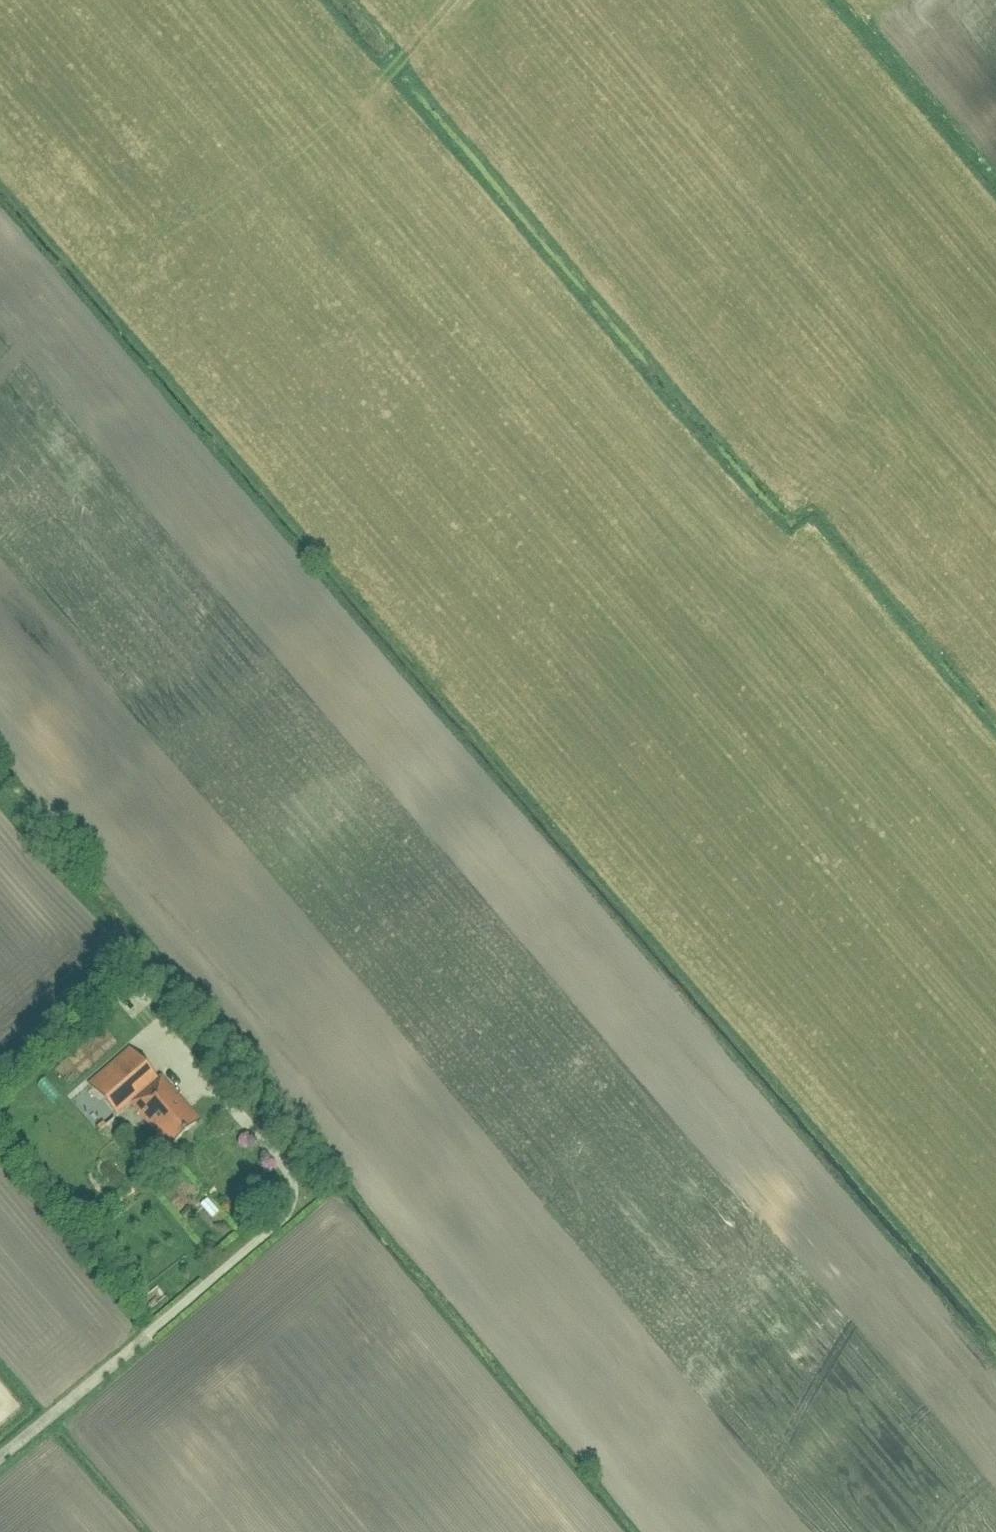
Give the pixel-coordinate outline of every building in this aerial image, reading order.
[(165,1149),(196,1123),(160,1079),(156,1082),(132,1053),(92,1088),(116,1116),(129,1105),(165,1149)]
